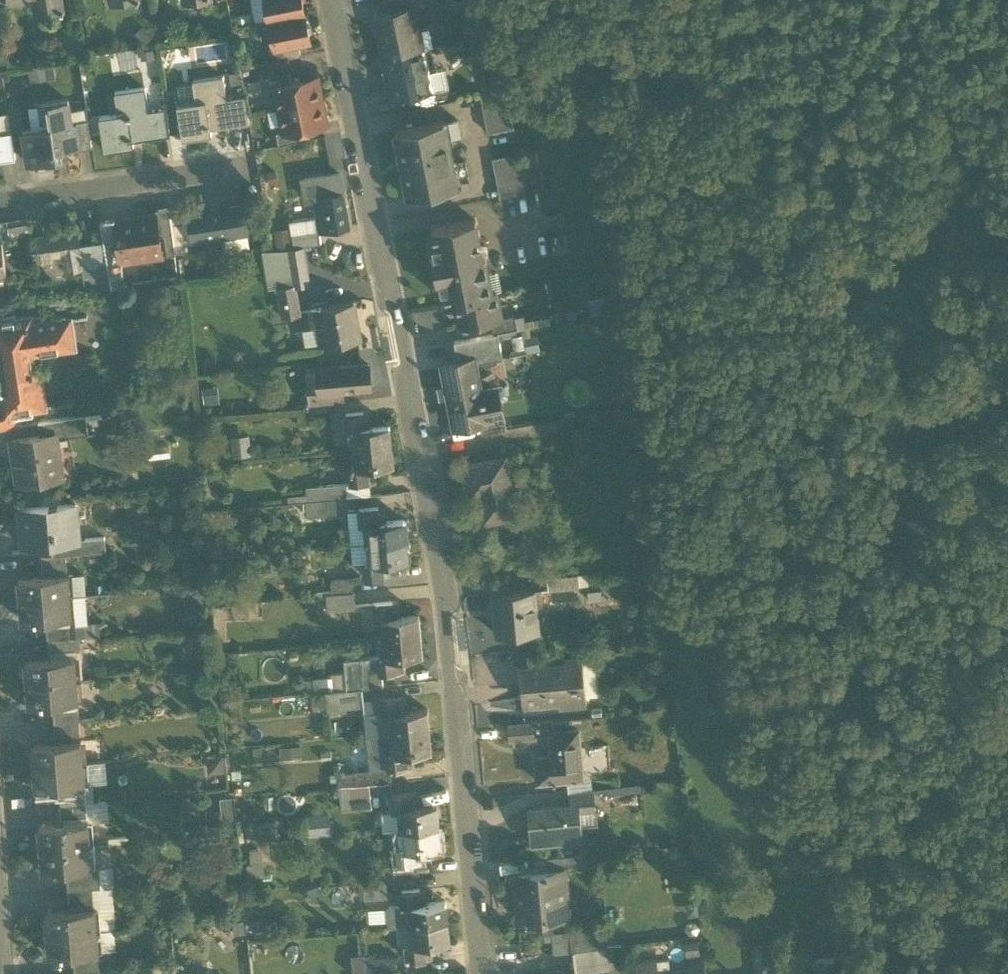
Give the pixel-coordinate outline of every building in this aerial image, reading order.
[(42,13),(66,9),(65,0),(40,0),(42,13)] [(270,19),(305,12),(303,0),(266,0),(270,19)] [(385,11),(416,5),(416,7),(429,4),(428,0),(382,0),(385,11)] [(381,56),(387,55),(413,49),(410,33),(421,31),(416,7),(416,5),(385,11),(379,12),(384,37),(378,39),(381,56)] [(311,39),(305,12),(270,19),(275,47),(299,42),(311,39)] [(424,47),(421,31),(410,33),(413,49),(424,47)] [(275,47),(278,58),(286,57),(301,54),(299,42),(275,47)] [(424,47),(413,49),(387,55),(392,78),(386,79),(390,100),(402,98),(422,94),(418,73),(429,70),(424,47)] [(264,73),(265,73),(289,68),(286,57),(278,58),(262,62),(264,73)] [(289,68),(265,73),(268,86),(276,85),(275,83),(291,80),(289,68)] [(433,92),(429,70),(418,73),(422,94),(433,92)] [(177,102),(183,137),(212,132),(210,124),(235,120),(231,94),(226,95),(222,74),(193,79),(193,80),(202,79),(205,97),(196,99),(177,102)] [(276,85),(280,107),(322,99),(318,75),(291,80),(275,83),(276,85)] [(193,80),(196,99),(205,97),(202,79),(193,80)] [(100,115),(105,149),(134,145),(133,136),(156,132),(153,107),(149,108),(146,87),(123,90),(126,112),(118,113),(100,115)] [(482,93),(490,132),(516,127),(508,87),(482,93)] [(126,112),(123,90),(115,91),(118,113),(126,112)] [(231,94),(235,120),(249,117),(248,113),(245,92),(231,94)] [(402,98),(404,108),(435,102),(433,92),(422,94),(402,98)] [(23,127),(28,162),(58,158),(57,148),(79,145),(75,120),(72,121),(69,99),(47,102),(50,124),(43,125),(23,127)] [(327,122),(322,99),(280,107),(284,129),(285,131),(301,127),(327,122)] [(40,103),(43,125),(50,124),(47,102),(40,103)] [(153,107),(156,132),(170,130),(166,105),(153,107)] [(75,120),(79,145),(93,143),(89,118),(75,120)] [(400,127),(413,194),(460,184),(447,118),(400,127)] [(277,131),(279,144),(303,139),(301,127),(285,131),(284,129),(277,131)] [(3,156),(15,154),(12,130),(0,132),(0,139),(3,156)] [(520,155),(494,160),(501,196),(526,192),(520,155)] [(343,192),(340,172),(303,178),(307,199),(314,198),(314,196),(343,192)] [(319,229),(319,231),(348,226),(343,192),(314,196),(314,198),(319,229)] [(189,212),(193,240),(248,231),(244,203),(189,212)] [(165,235),(168,255),(175,254),(171,215),(170,207),(156,209),(157,213),(159,231),(165,235)] [(171,215),(175,243),(193,240),(189,212),(171,215)] [(108,267),(109,274),(124,272),(122,261),(163,255),(159,231),(157,213),(115,219),(115,217),(101,220),(104,242),(108,267)] [(447,301),(455,299),(492,290),(485,255),(482,255),(480,248),(481,247),(475,218),(432,226),(437,253),(434,254),(438,278),(442,277),(447,301)] [(68,268),(84,265),(80,246),(78,229),(34,237),(38,260),(66,255),(68,268)] [(292,234),(294,246),(321,241),(319,231),(319,229),(292,234)] [(104,242),(80,246),(84,265),(85,271),(108,267),(104,242)] [(273,249),(278,286),(296,284),(292,263),(307,260),(305,248),(273,249)] [(40,273),(68,268),(66,255),(38,260),(40,273)] [(292,263),(296,284),(297,284),(311,282),(307,260),(292,263)] [(124,272),(109,274),(109,275),(111,287),(126,284),(124,272)] [(98,276),(100,289),(111,287),(109,275),(98,276)] [(297,284),(296,284),(278,286),(283,317),(301,314),(297,284)] [(497,289),(492,290),(455,299),(457,308),(458,307),(458,312),(465,316),(466,321),(466,325),(492,320),(502,318),(502,316),(497,289)] [(353,300),(320,306),(323,322),(317,323),(318,324),(321,344),(359,337),(353,300)] [(17,316),(16,311),(5,313),(3,313),(2,305),(0,305),(0,318),(17,316)] [(314,325),(318,324),(317,323),(323,322),(320,306),(311,307),(314,325)] [(460,326),(466,325),(466,321),(465,316),(458,312),(458,307),(457,308),(460,326)] [(45,350),(47,350),(48,348),(50,345),(50,342),(67,340),(68,342),(69,343),(70,345),(72,346),(74,346),(76,345),(76,344),(74,345),(73,344),(71,344),(70,343),(69,341),(68,339),(65,319),(66,319),(65,316),(34,320),(33,313),(17,316),(0,318),(0,377),(4,400),(2,400),(2,401),(3,400),(5,412),(33,408),(47,406),(41,368),(34,369),(32,352),(45,350)] [(515,313),(502,316),(502,318),(492,320),(494,332),(498,331),(518,327),(515,313)] [(74,345),(76,344),(72,315),(65,316),(66,319),(65,319),(68,339),(69,341),(70,343),(71,344),(73,344),(74,345)] [(498,331),(494,332),(454,340),(458,359),(475,356),(476,362),(503,356),(498,331)] [(48,348),(47,350),(72,346),(70,345),(69,343),(68,342),(67,340),(50,342),(50,345),(48,348)] [(442,363),(454,426),(480,421),(504,416),(499,392),(482,396),(481,388),(476,362),(475,356),(458,359),(442,363)] [(320,390),(320,391),(344,389),(371,386),(369,363),(340,365),(340,367),(318,369),(318,370),(320,390)] [(482,396),(499,392),(498,385),(481,388),(482,396)] [(308,391),(309,404),(345,401),(344,389),(320,391),(320,390),(308,391)] [(21,423),(19,415),(34,413),(33,408),(5,412),(3,400),(2,401),(2,400),(0,400),(0,426),(21,423)] [(351,428),(353,447),(391,444),(390,424),(365,426),(364,411),(347,413),(348,429),(351,428)] [(51,432),(52,439),(61,437),(68,436),(65,416),(39,421),(41,434),(51,432)] [(480,421),(482,432),(506,428),(504,416),(480,421)] [(13,438),(20,483),(58,477),(52,439),(51,432),(41,434),(13,438)] [(232,433),(234,454),(252,453),(251,432),(232,433)] [(66,475),(61,437),(52,439),(58,477),(66,475)] [(393,463),(391,444),(353,447),(355,465),(351,466),(353,482),(370,481),(369,465),(393,463)] [(479,494),(484,520),(517,514),(505,455),(463,463),(467,485),(477,483),(479,494)] [(353,482),(346,483),(348,496),(371,494),(370,481),(353,482)] [(319,489),(320,499),(348,496),(346,483),(319,486),(319,489)] [(469,496),(479,494),(477,483),(467,485),(469,496)] [(307,490),(308,500),(320,499),(319,489),(307,490)] [(349,510),(348,496),(320,499),(321,512),(349,510)] [(20,506),(22,543),(52,541),(79,539),(79,537),(76,502),(20,506)] [(366,523),(368,543),(406,539),(404,518),(380,520),(378,506),(361,508),(363,523),(366,523)] [(52,541),(53,553),(66,552),(105,549),(106,549),(105,535),(79,537),(79,539),(52,541)] [(408,559),(406,539),(368,543),(370,560),(365,561),(367,577),(384,575),(383,561),(408,559)] [(270,552),(271,559),(283,558),(283,551),(270,552)] [(67,567),(66,552),(53,553),(42,554),(44,569),(67,567)] [(284,572),(283,558),(271,559),(272,573),(284,572)] [(547,575),(548,588),(579,585),(578,572),(547,575)] [(20,577),(22,598),(70,594),(69,573),(20,577)] [(331,578),(333,594),(354,592),(354,590),(352,575),(331,578)] [(496,616),(498,634),(538,630),(535,596),(541,595),(540,587),(494,591),(495,605),(501,605),(502,616),(496,616)] [(356,609),(354,592),(333,594),(326,595),(327,612),(356,609)] [(72,617),(70,594),(22,598),(22,600),(24,621),(72,617)] [(381,619),(382,637),(421,634),(419,615),(394,617),(392,602),(376,603),(377,619),(381,619)] [(48,626),(49,638),(74,636),(73,624),(48,626)] [(421,634),(382,637),(384,655),(381,656),(383,672),(399,670),(398,656),(422,653),(421,634)] [(82,635),(74,636),(49,638),(50,652),(83,650),(82,635)] [(357,674),(383,672),(381,656),(384,655),(382,637),(378,638),(380,656),(344,660),(347,689),(358,688),(357,674)] [(27,661),(28,682),(78,678),(76,657),(27,661)] [(568,700),(569,704),(585,702),(581,657),(565,659),(566,665),(521,670),(524,704),(561,701),(560,696),(568,695),(568,700)] [(310,690),(336,684),(333,672),(307,678),(310,690)] [(357,674),(358,688),(362,688),(384,686),(383,672),(357,674)] [(79,700),(78,678),(28,682),(30,704),(79,700)] [(363,701),(362,688),(358,688),(347,689),(325,691),(327,708),(363,704),(363,701)] [(385,698),(387,711),(387,714),(389,714),(391,733),(430,729),(427,709),(404,711),(403,696),(385,698)] [(363,704),(365,713),(387,711),(385,698),(363,701),(363,704)] [(55,709),(56,722),(80,720),(79,707),(55,709)] [(367,735),(391,733),(389,714),(387,714),(387,711),(365,713),(367,735)] [(81,734),(80,720),(56,722),(57,736),(81,734)] [(509,726),(510,742),(536,739),(534,723),(509,726)] [(391,733),(391,737),(392,752),(389,752),(390,768),(407,766),(406,752),(431,749),(430,729),(391,733)] [(538,757),(540,782),(582,778),(577,732),(552,734),(554,756),(538,757)] [(390,768),(389,752),(392,752),(391,737),(367,739),(370,769),(370,770),(390,768)] [(34,745),(35,765),(83,762),(82,741),(34,745)] [(280,747),(281,757),(291,756),(290,746),(280,747)] [(228,752),(208,757),(211,771),(232,766),(228,752)] [(85,784),(83,762),(35,765),(37,788),(85,784)] [(338,772),(339,785),(391,781),(390,768),(370,770),(370,769),(338,772)] [(339,786),(342,810),(372,807),(369,783),(339,786)] [(580,804),(581,809),(595,808),(593,787),(571,789),(572,805),(580,804)] [(61,792),(62,805),(87,803),(86,790),(61,792)] [(398,809),(401,828),(439,825),(437,805),(412,807),(410,792),(393,793),(395,810),(398,809)] [(88,816),(87,803),(62,805),(63,818),(88,816)] [(530,809),(533,844),(557,842),(557,837),(583,834),(581,809),(580,804),(572,805),(530,809)] [(242,838),(278,836),(277,815),(241,816),(242,838)] [(40,826),(42,849),(90,845),(88,822),(40,826)] [(440,845),(439,825),(401,828),(402,847),(399,847),(399,848),(400,863),(417,862),(416,847),(422,846),(440,845)] [(402,847),(401,828),(382,830),(383,849),(399,848),(399,847),(402,847)] [(92,867),(90,845),(42,849),(44,872),(67,870),(92,867)] [(574,853),(576,869),(585,868),(584,852),(574,853)] [(563,868),(563,870),(576,869),(574,853),(547,856),(548,869),(563,868)] [(616,862),(617,872),(667,870),(667,860),(616,862)] [(373,867),(374,879),(386,877),(396,876),(395,865),(373,867)] [(67,870),(68,889),(93,887),(101,887),(100,867),(92,867),(67,870)] [(516,872),(521,919),(560,915),(559,899),(566,898),(563,870),(563,868),(548,869),(516,872)] [(364,880),(366,897),(388,896),(386,877),(374,879),(364,880)] [(94,900),(93,887),(68,889),(69,902),(94,900)] [(403,889),(404,903),(404,905),(408,905),(410,923),(448,920),(446,900),(421,902),(420,887),(403,889)] [(567,915),(566,898),(559,899),(560,915),(567,915)] [(391,925),(410,923),(408,905),(404,905),(404,903),(403,903),(403,904),(389,905),(391,925)] [(47,912),(49,933),(96,929),(94,908),(47,912)] [(680,927),(685,916),(680,913),(674,924),(680,927)] [(680,927),(690,932),(696,921),(685,916),(680,927)] [(450,939),(448,920),(410,923),(411,935),(412,942),(408,942),(409,958),(427,957),(425,942),(450,939)] [(98,951),(96,929),(49,933),(50,955),(98,951)] [(605,945),(607,966),(608,973),(626,973),(622,943),(605,945)] [(577,970),(607,966),(605,945),(574,949),(577,970)] [(375,954),(363,955),(365,973),(377,972),(375,958),(375,954)] [(365,973),(363,955),(351,956),(353,973),(359,973),(365,973)] [(375,958),(377,972),(397,970),(396,956),(375,958)] [(74,958),(75,972),(99,970),(98,957),(74,958)] [(693,973),(706,973),(704,957),(690,959),(691,968),(692,968),(693,973)]
